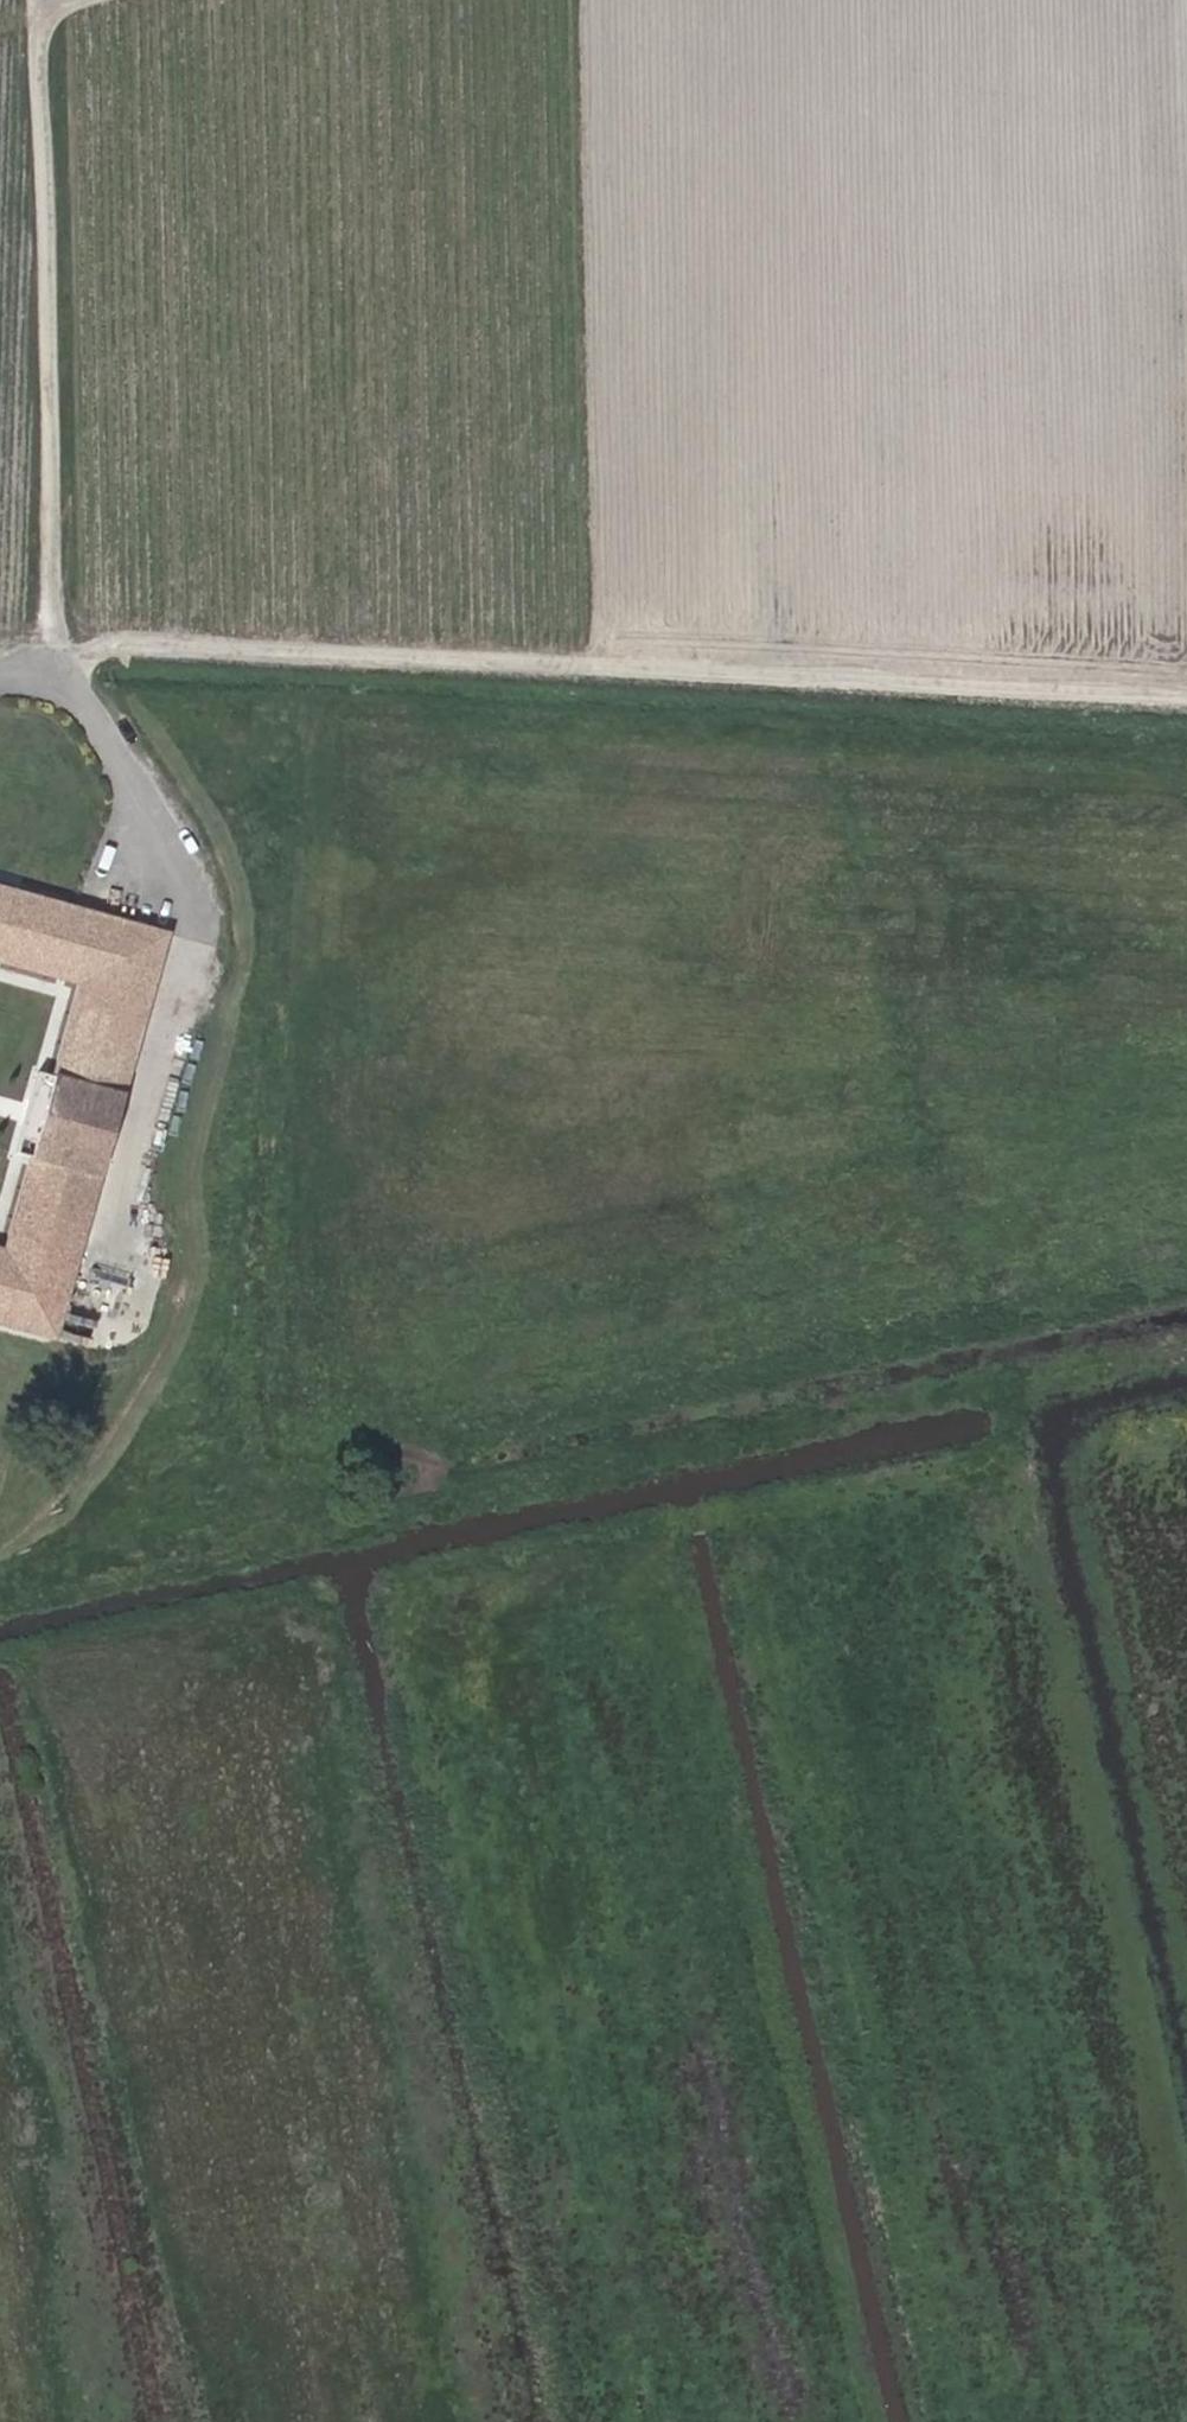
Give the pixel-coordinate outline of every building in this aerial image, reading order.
[(77,983),(51,1078),(37,1074),(15,1156),(27,1160),(2,1252),(0,1251),(0,1326),(54,1340),(164,933),(0,889),(0,962),(77,983)]
